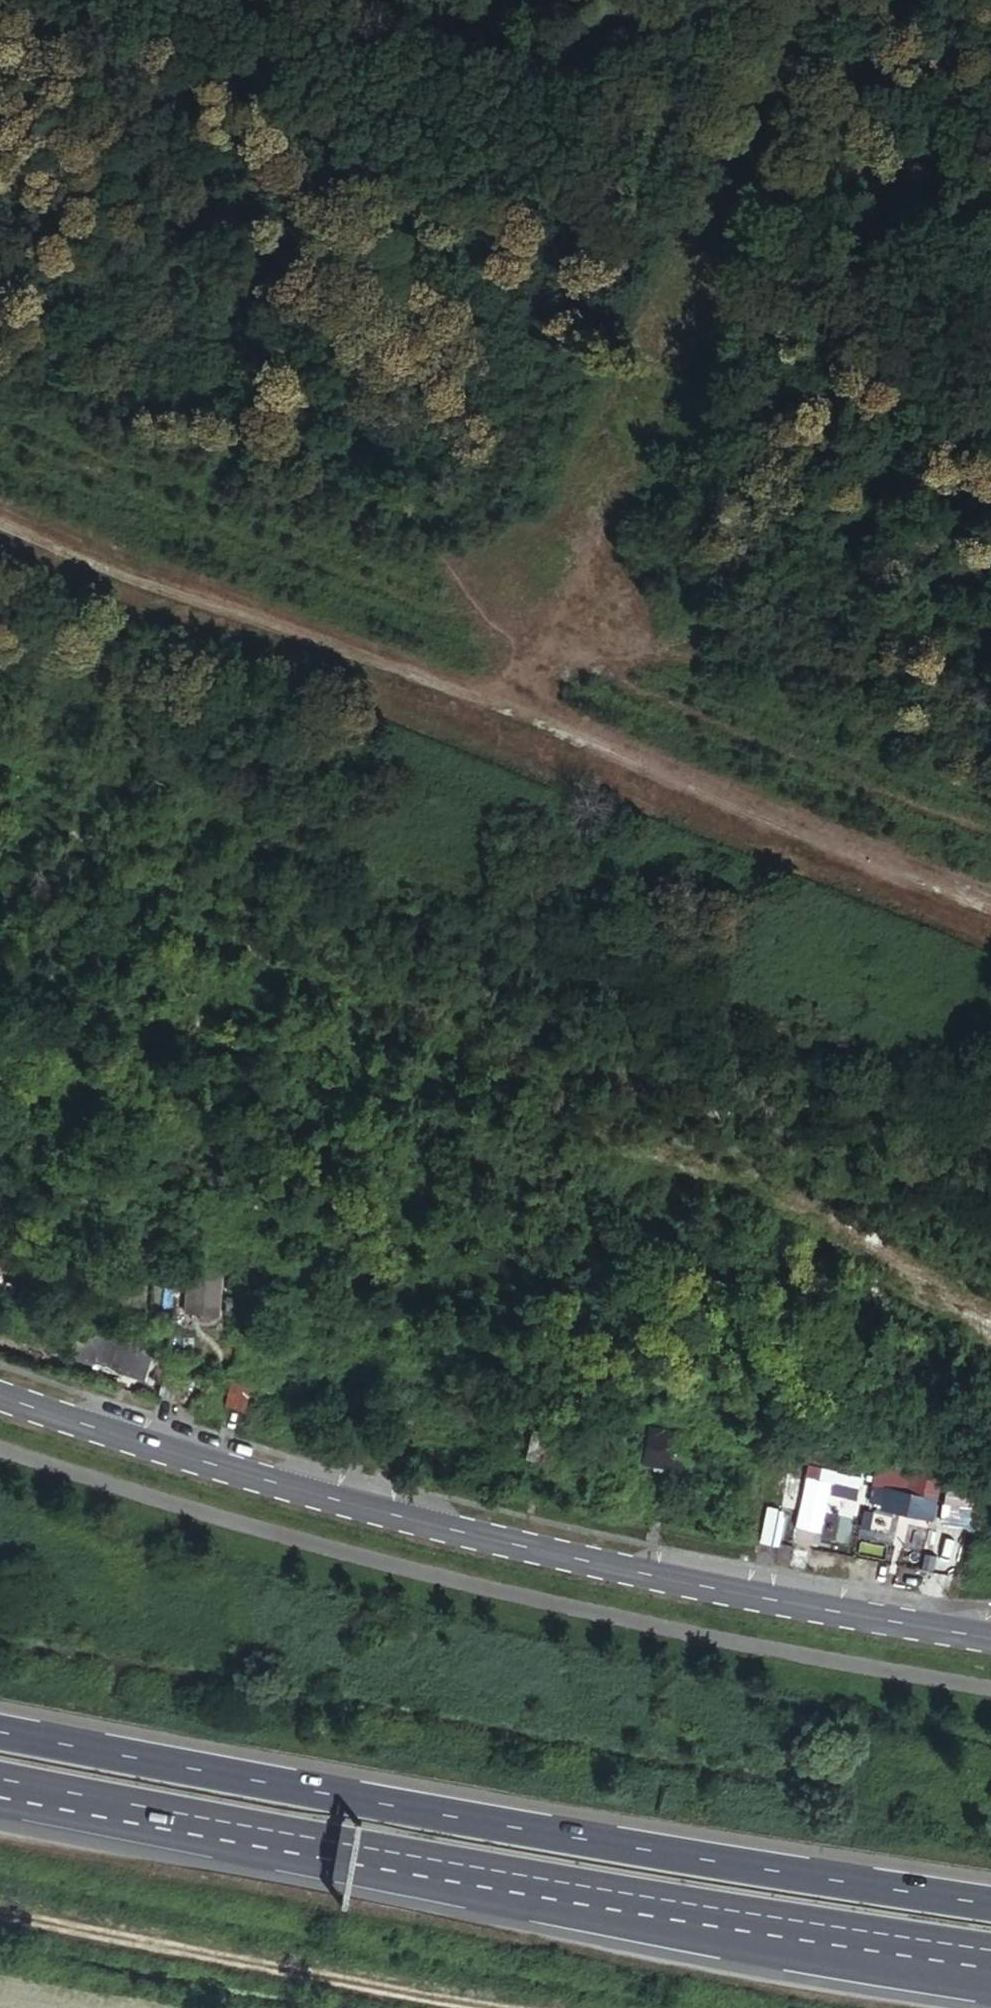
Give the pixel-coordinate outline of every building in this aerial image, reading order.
[(187,1267),(184,1310),(221,1313),(224,1270),(187,1267)] [(212,1314),(209,1344),(244,1348),(247,1317),(212,1314)] [(166,1320),(137,1318),(136,1343),(165,1345),(166,1320)] [(190,1381),(144,1366),(141,1376),(112,1367),(105,1390),(180,1413),(190,1381)] [(672,1464),(653,1458),(648,1467),(638,1503),(663,1510),(672,1478),(672,1464)] [(799,1530),(808,1482),(784,1478),(782,1489),(789,1490),(785,1512),(778,1511),(775,1526),(799,1530)] [(886,1484),(880,1506),(932,1521),(938,1499),(886,1484)] [(828,1500),(818,1499),(814,1532),(823,1533),(828,1500)] [(921,1545),(975,1559),(985,1518),(942,1507),(937,1528),(926,1525),(921,1545)] [(861,1528),(856,1547),(874,1552),(879,1533),(861,1528)]
